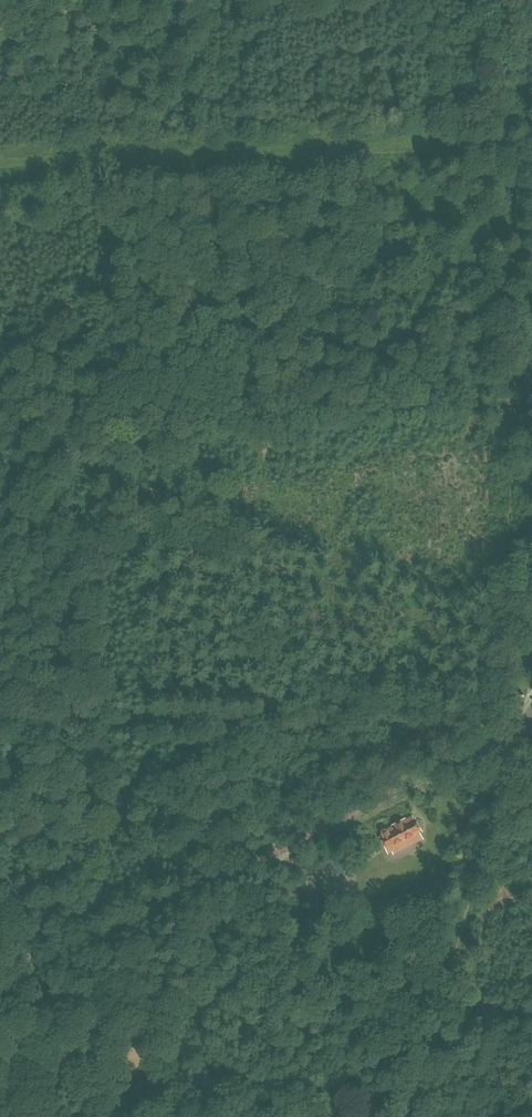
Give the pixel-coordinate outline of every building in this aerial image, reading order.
[(398,851),(410,844),(417,840),(414,834),(418,832),(417,831),(420,830),(414,820),(413,817),(405,821),(404,820),(394,826),(388,830),(385,829),(382,831),(382,833),(383,837),(382,837),(387,847),(391,845),(394,851),(395,852),(398,851)] [(337,874),(350,867),(343,852),(329,859),(337,874)]
